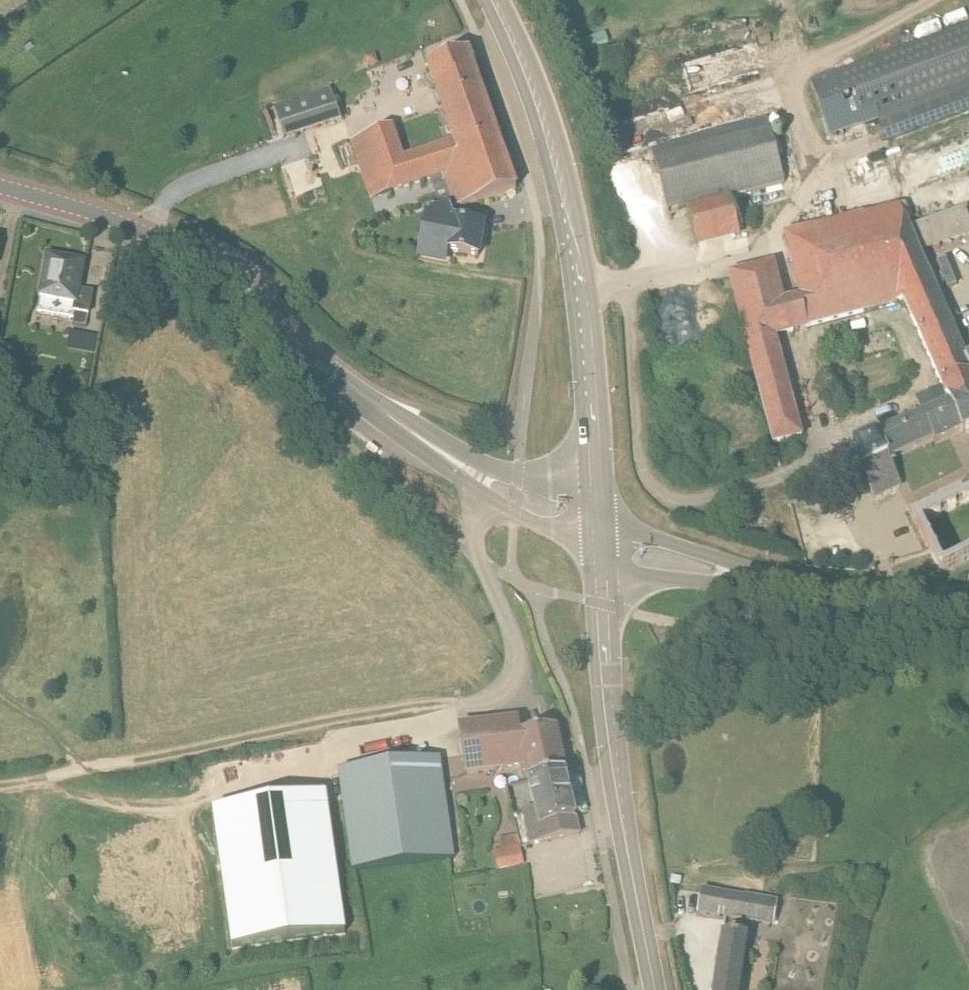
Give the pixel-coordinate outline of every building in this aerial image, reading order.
[(878,118),(887,144),(968,114),(968,23),(810,83),(830,136),(878,118)] [(517,190),(493,121),(469,52),(428,67),(455,142),(404,160),(392,128),(351,142),(371,200),(431,179),(442,211),(443,212),(450,210),(476,203),(476,204),(517,190)] [(286,139),(345,119),(333,85),(274,106),(286,139)] [(687,208),(730,197),(785,183),(768,121),(652,151),(658,174),(659,173),(664,191),(663,191),(670,219),(673,219),(670,211),(678,209),(677,211),(688,215),(688,214),(687,208)] [(687,208),(688,214),(696,242),(739,231),(730,197),(687,208)] [(774,446),(802,438),(775,337),(904,301),(949,402),(851,449),(863,474),(889,461),(933,440),(936,444),(963,432),(950,406),(968,397),(968,367),(966,359),(945,313),(936,293),(918,253),(909,231),(898,206),(785,236),(802,296),(784,301),(774,264),(730,275),(774,446)] [(909,231),(918,253),(968,234),(968,212),(968,209),(909,231)] [(452,220),(450,210),(443,212),(442,211),(428,215),(427,214),(423,237),(434,239),(431,257),(446,260),(447,251),(479,257),(484,225),(452,220)] [(84,262),(48,256),(39,305),(37,311),(74,318),(75,312),(89,314),(93,293),(79,290),(84,262)] [(943,290),(936,293),(945,313),(951,310),(943,290)] [(86,327),(89,314),(75,312),(74,318),(73,324),(86,327)] [(96,353),(100,336),(73,330),(69,347),(96,353)] [(828,344),(814,348),(817,361),(832,357),(828,344)] [(73,385),(86,388),(89,374),(82,373),(75,377),(73,385)] [(950,406),(963,432),(968,429),(968,397),(950,406)] [(867,482),(875,500),(902,487),(889,461),(863,474),(867,482)] [(830,624),(831,614),(819,612),(818,623),(830,624)] [(518,721),(465,728),(460,729),(463,755),(462,755),(465,776),(520,768),(523,780),(528,778),(529,782),(566,774),(555,730),(520,735),(518,721)] [(454,858),(442,778),(439,758),(339,772),(354,872),(454,858)] [(579,834),(566,774),(529,782),(536,810),(523,813),(530,845),(579,834)] [(214,810),(219,846),(233,949),(345,934),(327,795),(214,810)] [(494,852),(497,869),(524,863),(521,848),(518,835),(499,839),(501,850),(494,852)] [(701,892),(698,913),(773,924),(777,901),(745,896),(744,899),(701,892)] [(723,933),(715,989),(738,989),(746,936),(723,933)]
